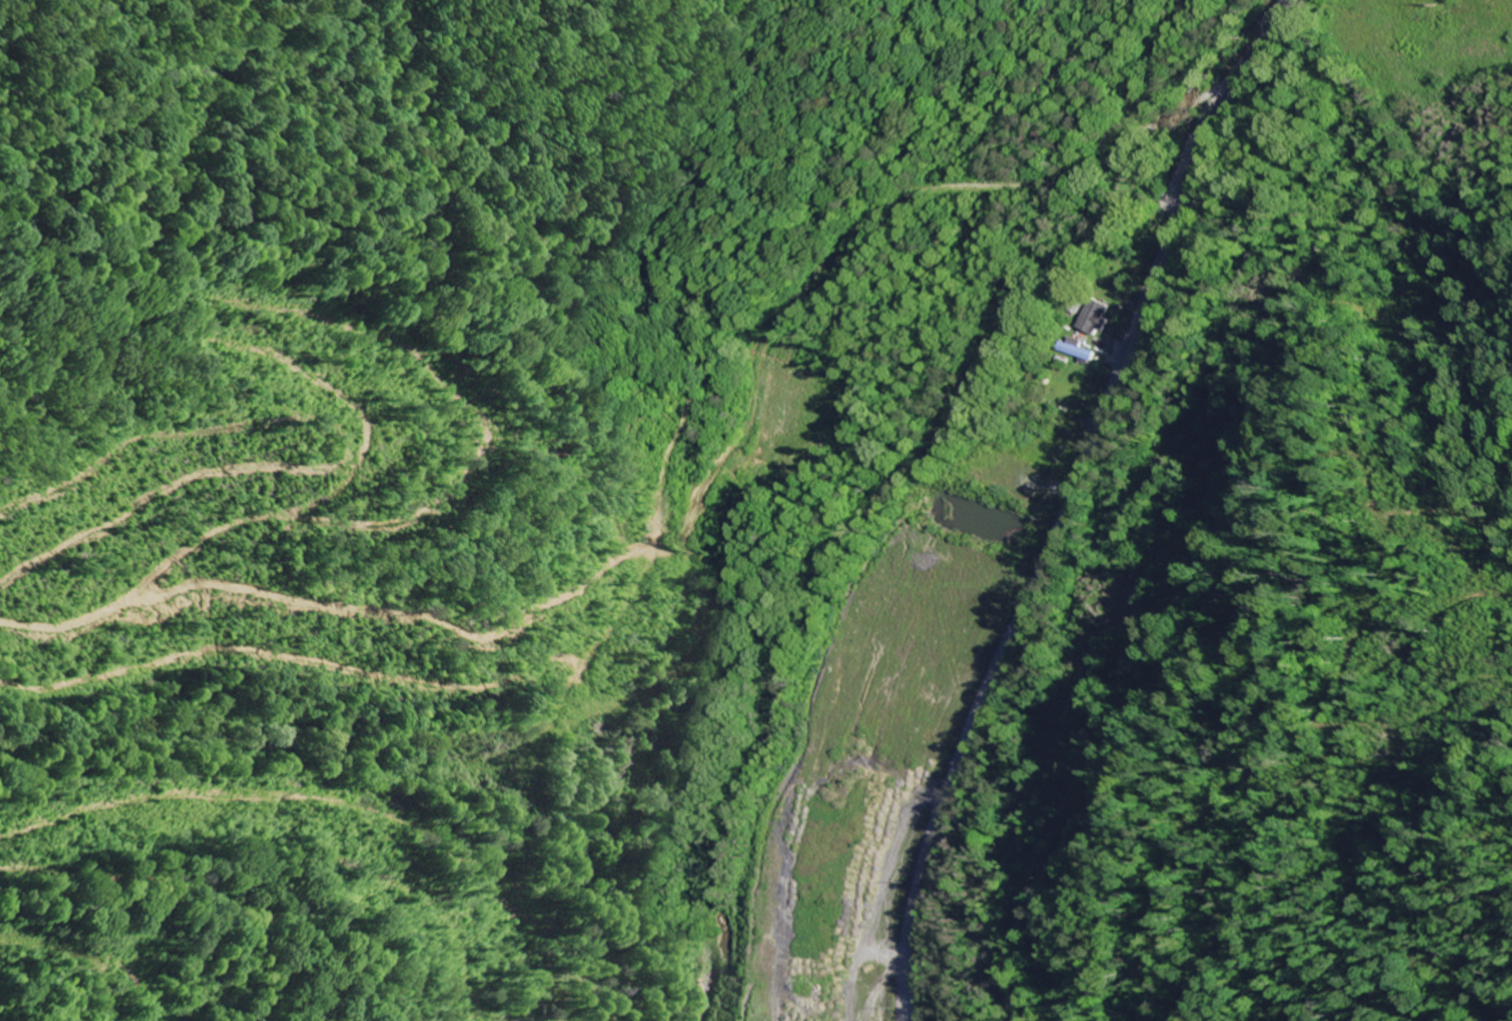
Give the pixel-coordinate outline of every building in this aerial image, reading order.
[(1098,336),(1106,317),(1104,317),(1109,305),(1091,298),(1079,328),(1098,336)] [(1060,341),(1057,352),(1091,359),(1093,350),(1079,348),(1081,339),(1069,337),(1068,343),(1060,341)]
